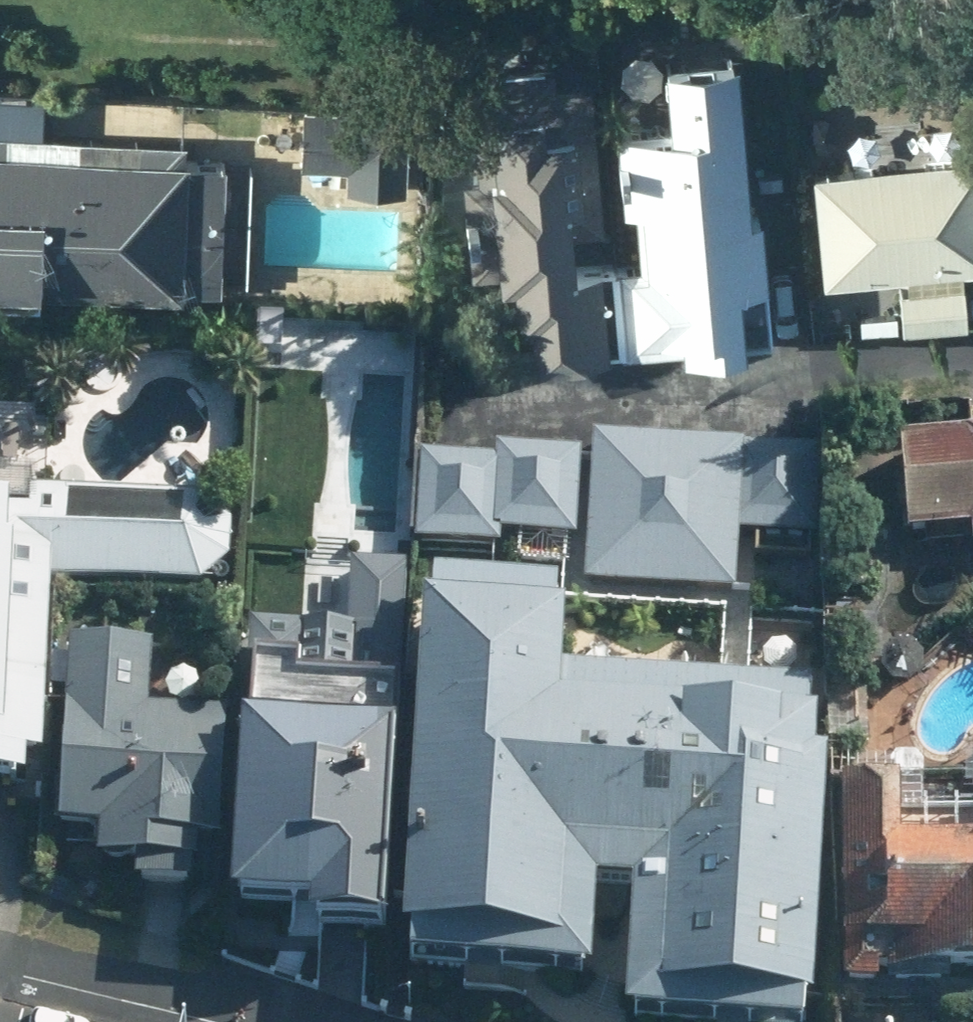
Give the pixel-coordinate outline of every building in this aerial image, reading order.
[(664,264),(627,268),(632,351),(780,340),(773,251),(779,250),(776,214),(764,216),(753,59),(680,63),(685,128),(634,132),(639,203),(659,200),(664,264)] [(550,358),(620,351),(614,265),(591,267),(588,232),(613,229),(602,84),(566,86),(564,64),(501,70),(508,172),(471,175),(479,274),(531,271),(535,318),(547,317),(550,358)] [(415,111),(310,105),(307,161),(353,164),(352,186),(412,190),(415,111)] [(192,141),(0,132),(0,294),(54,297),(53,288),(194,294),(194,288),(228,290),(236,163),(200,159),(201,155),(195,155),(192,141)] [(835,282),(972,268),(972,158),(827,168),(835,282)] [(911,287),(914,325),(972,321),(972,282),(911,287)] [(831,452),(606,438),(597,587),(745,596),(749,538),(826,542),(831,452)] [(921,451),(929,546),(972,542),(972,448),(921,451)] [(586,545),(591,454),(508,449),(508,464),(427,459),(422,547),(509,551),(510,541),(586,545)] [(208,495),(25,490),(24,507),(0,506),(0,790),(37,792),(39,766),(56,768),(68,583),(207,591),(237,564),(238,527),(208,495)] [(416,567),(359,563),(351,684),(408,688),(416,567)] [(445,612),(432,954),(441,955),(440,979),(617,985),(620,897),(654,899),(649,1021),(830,1021),(830,1020),(841,1021),(850,769),(838,769),(840,731),(830,730),(831,699),(582,689),(585,621),(576,621),(578,597),(455,592),(455,612),(445,612)] [(161,648),(83,642),(70,833),(109,837),(107,863),(150,866),(149,889),(203,893),(205,870),(226,871),(236,716),(157,710),(161,648)] [(311,666),(268,664),(255,915),(337,919),(336,940),(407,944),(420,692),(364,689),(362,716),(309,713),(311,666)] [(859,788),(863,989),(968,987),(968,981),(972,981),(972,814),(924,815),(923,786),(859,788)]
